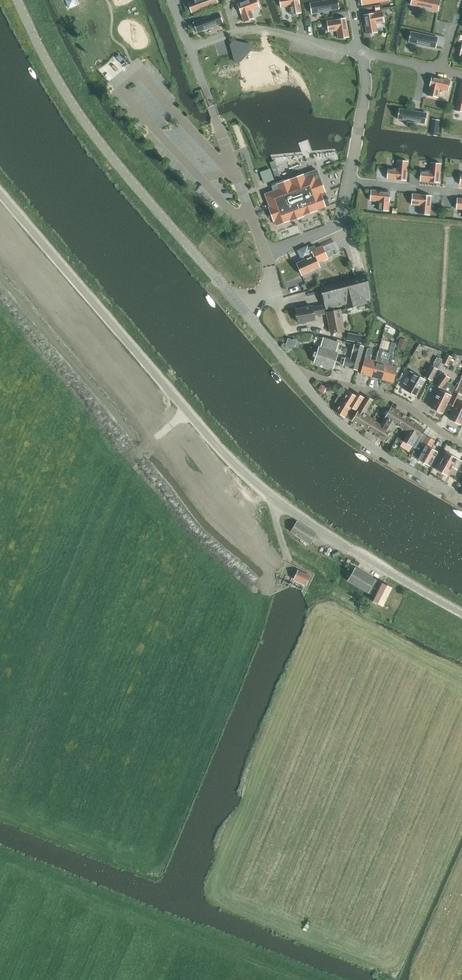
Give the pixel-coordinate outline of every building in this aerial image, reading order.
[(78,4),(76,0),(66,0),(65,1),(69,8),(78,4)] [(218,3),(217,0),(195,0),(188,3),(191,13),(218,3)] [(244,22),(254,19),(251,10),(259,7),(257,0),(249,0),(238,4),(244,22)] [(299,0),(279,0),(281,8),(289,6),(291,15),(301,13),(299,0)] [(312,14),(339,9),(338,0),(329,0),(310,3),(312,14)] [(438,0),(411,0),(410,5),(438,11),(440,0),(438,0)] [(383,12),(363,15),(367,34),(377,32),(376,24),(384,22),(383,12)] [(193,23),(197,32),(223,23),(220,13),(193,23)] [(346,18),(327,21),(328,32),(337,30),(339,39),(349,37),(346,18)] [(438,38),(410,32),(408,42),(436,48),(438,38)] [(234,41),(231,45),(233,54),(236,53),(242,46),(243,43),(234,41)] [(451,80),(432,76),(427,95),(438,98),(440,89),(448,91),(451,80)] [(427,113),(399,108),(397,119),(425,124),(427,113)] [(406,181),(408,161),(397,160),(397,169),(388,168),(387,179),(406,181)] [(439,183),(441,163),(430,162),(430,171),(421,170),(420,181),(439,183)] [(264,183),(281,178),(278,166),(260,170),(264,183)] [(317,170),(276,185),(278,189),(265,194),(270,207),(269,208),(271,212),(268,213),(270,218),(272,217),(274,221),(275,221),(276,225),(290,220),(290,221),(304,216),(303,215),(321,209),(322,211),(326,210),(325,207),(330,205),(328,200),(329,199),(328,197),(327,197),(317,170)] [(390,192),(371,190),(370,200),(379,201),(378,210),(388,211),(390,192)] [(420,205),(419,214),(430,215),(432,196),(412,194),(411,204),(420,205)] [(331,249),(325,252),(323,247),(322,246),(316,249),(314,245),(307,248),(307,247),(299,251),(303,259),(304,258),(304,260),(297,263),(302,275),(320,267),(318,262),(328,258),(328,257),(334,254),(331,249)] [(326,308),(345,303),(347,309),(367,303),(366,299),(371,298),(367,275),(321,287),(326,308)] [(312,306),(296,309),(298,323),(315,320),(314,316),(325,313),(324,305),(313,307),(312,306)] [(331,332),(344,330),(341,310),(327,312),(331,332)] [(336,352),(339,342),(323,337),(320,347),(319,347),(314,362),(333,368),(338,353),(336,352)] [(401,337),(398,346),(406,348),(409,340),(401,337)] [(345,357),(343,365),(350,367),(349,368),(357,370),(364,346),(356,344),(356,345),(354,344),(350,359),(345,357)] [(380,345),(376,360),(372,376),(382,379),(387,363),(382,362),(383,358),(381,358),(384,346),(380,345)] [(367,348),(365,357),(360,373),(372,376),(376,360),(371,359),(372,355),(370,355),(372,349),(367,348)] [(387,363),(382,379),(393,382),(398,367),(392,365),(393,361),(392,361),(393,355),(389,354),(387,363)] [(448,365),(452,357),(446,355),(442,363),(448,365)] [(425,377),(431,380),(438,369),(431,365),(425,377)] [(408,386),(405,390),(416,396),(426,379),(410,371),(404,383),(408,386)] [(443,413),(451,396),(451,395),(455,387),(447,381),(449,378),(444,374),(436,385),(441,388),(440,390),(439,390),(431,407),(443,413)] [(347,390),(343,398),(339,395),(335,402),(339,404),(335,411),(344,417),(351,407),(356,410),(364,397),(356,392),(354,395),(347,390)] [(461,423),(461,403),(459,401),(461,395),(455,392),(450,404),(455,406),(449,418),(461,424),(461,423)] [(352,421),(366,429),(372,419),(373,418),(365,414),(373,400),(367,396),(359,409),(352,421)] [(384,417),(382,420),(382,421),(393,427),(395,424),(403,429),(409,418),(391,407),(385,417),(384,417)] [(403,441),(408,444),(411,446),(423,427),(409,418),(403,429),(408,432),(403,441)] [(366,429),(368,431),(384,441),(393,427),(382,421),(380,424),(372,419),(366,429)] [(438,452),(431,448),(435,441),(426,436),(421,445),(425,447),(418,459),(430,466),(438,452)] [(460,458),(461,454),(450,447),(447,451),(460,458)] [(446,452),(437,469),(447,475),(452,466),(457,469),(461,461),(446,452)] [(310,544),(313,540),(317,534),(297,521),(290,531),(310,544)] [(383,606),(392,588),(376,580),(355,567),(347,581),(368,593),(369,592),(375,595),(372,600),(383,606)] [(310,576),(298,570),(294,579),(306,585),(310,576)]
